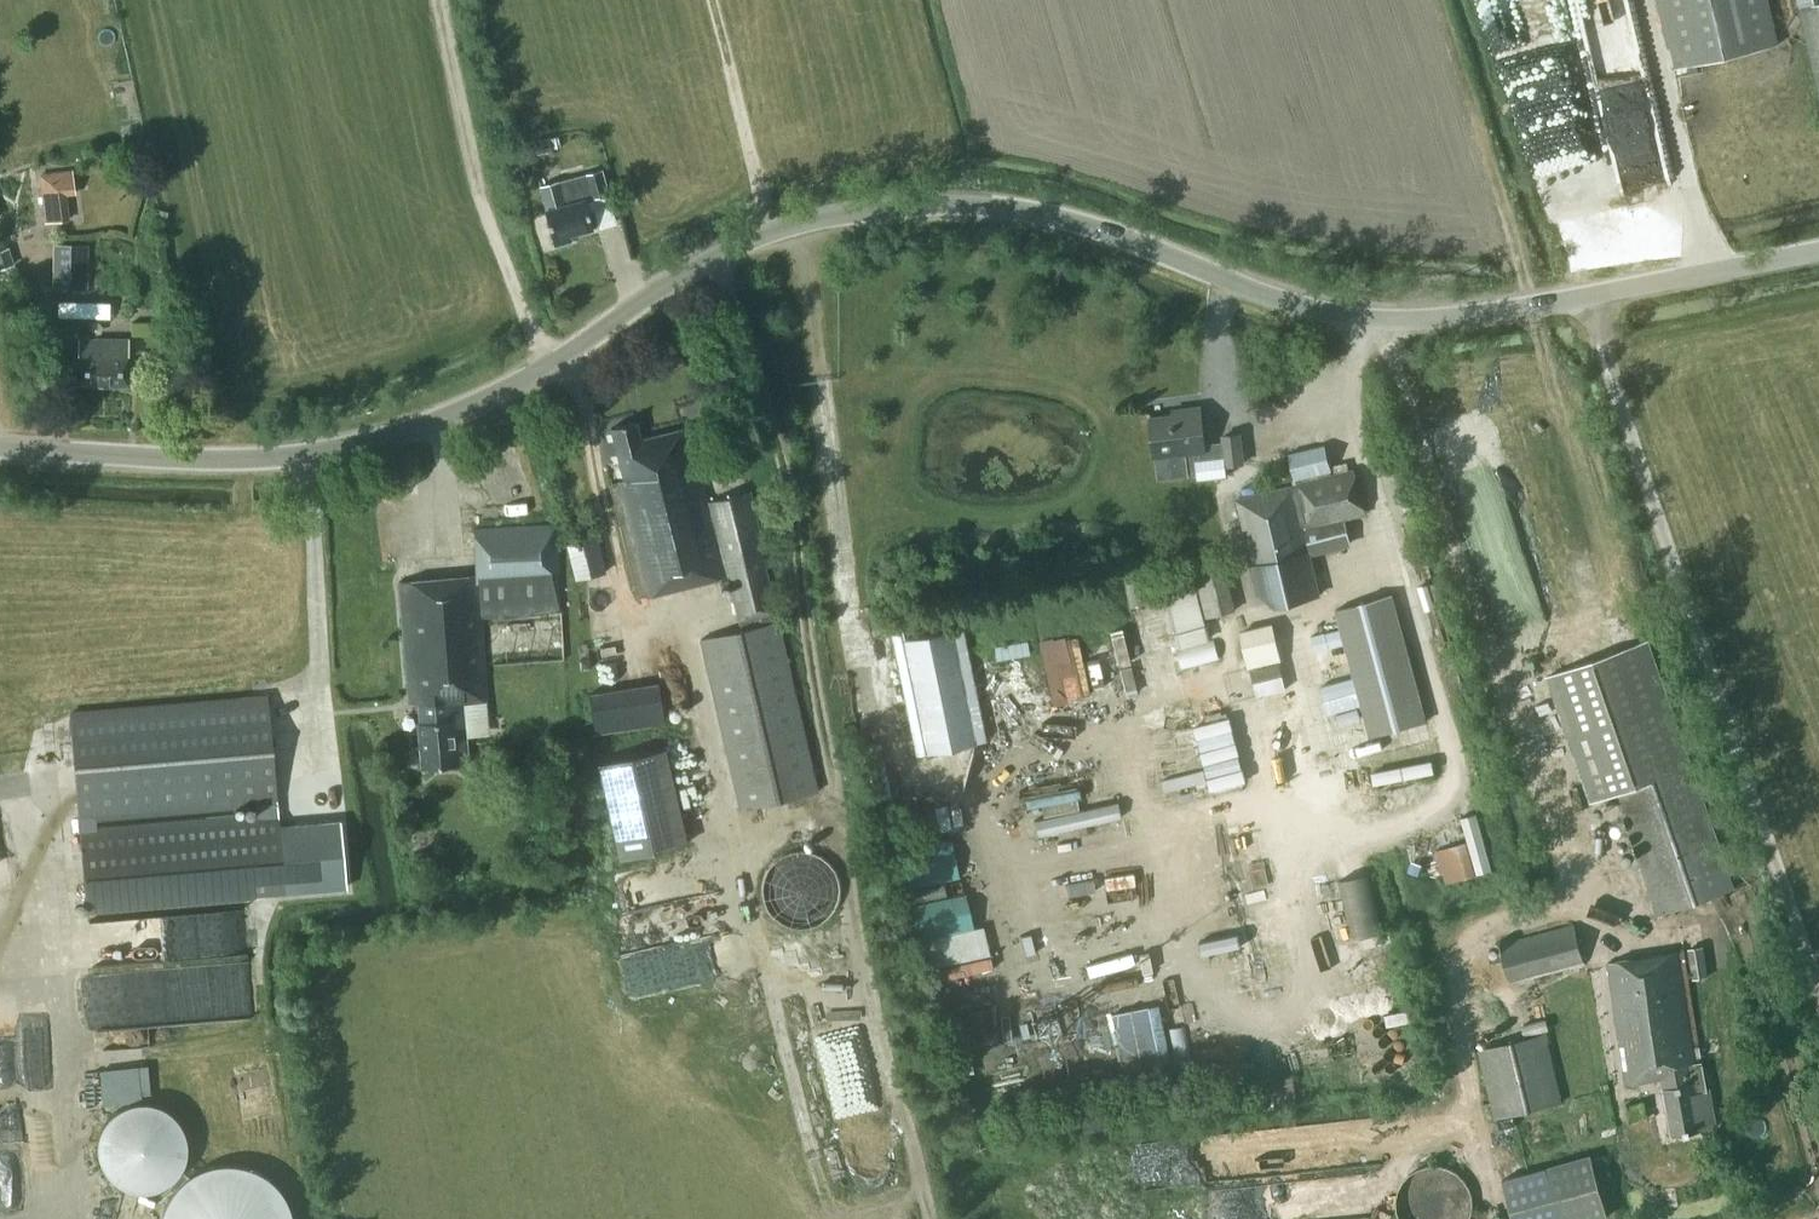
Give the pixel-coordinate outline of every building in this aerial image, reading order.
[(1675,68),(1778,45),(1768,0),(1659,0),(1675,68)] [(1818,81),(1818,0),(1799,0),(1818,81)] [(585,198),(609,191),(602,168),(560,180),(559,179),(540,184),(547,208),(544,209),(554,245),(571,241),(569,233),(593,227),(585,198)] [(89,244),(54,244),(54,288),(88,288),(89,244)] [(59,297),(58,313),(111,314),(112,298),(59,297)] [(130,354),(130,338),(78,337),(78,350),(77,350),(77,384),(130,384),(130,354)] [(1206,443),(1202,406),(1186,408),(1186,413),(1152,417),(1156,457),(1157,457),(1159,477),(1198,473),(1199,479),(1229,475),(1227,464),(1245,462),(1242,433),(1224,435),(1225,441),(1206,443)] [(727,574),(740,628),(777,618),(758,538),(762,537),(750,491),(706,502),(687,427),(641,439),(636,422),(611,428),(624,479),(609,483),(637,596),(727,574)] [(1332,472),(1326,443),(1289,451),(1296,484),(1236,498),(1259,595),(1278,605),(1322,595),(1313,555),(1353,544),(1346,518),(1366,513),(1355,467),(1332,472)] [(484,665),(565,660),(556,524),(475,530),(475,577),(400,582),(411,702),(419,701),(421,721),(419,722),(423,766),(469,762),(463,703),(487,701),(484,665)] [(606,572),(599,538),(568,544),(576,579),(606,572)] [(1237,609),(1227,571),(1196,579),(1206,618),(1237,609)] [(1210,638),(1197,587),(1169,594),(1181,645),(1210,638)] [(1428,721),(1394,593),(1336,608),(1354,677),(1321,686),(1328,714),(1362,705),(1367,724),(1339,732),(1342,744),(1428,721)] [(777,618),(740,628),(695,641),(742,813),(820,790),(777,618)] [(1284,660),(1274,621),(1241,630),(1250,668),(1284,660)] [(974,743),(951,629),(903,639),(926,753),(974,743)] [(1083,630),(1041,636),(1050,702),(1091,697),(1083,630)] [(1736,887),(1650,639),(1547,675),(1591,802),(1616,793),(1659,914),(1736,887)] [(1259,702),(1269,701),(1264,666),(1254,667),(1259,702)] [(660,680),(589,687),(593,729),(664,722),(660,680)] [(88,909),(266,893),(347,886),(341,820),(280,825),(269,697),(71,714),(80,817),(88,909)] [(1196,723),(1211,786),(1246,777),(1231,714),(1196,723)] [(619,859),(687,843),(664,747),(597,763),(619,859)] [(1075,770),(1018,781),(1020,795),(1078,783),(1075,770)] [(1438,846),(1448,881),(1496,866),(1479,809),(1463,814),(1469,837),(1438,846)] [(908,883),(958,879),(955,839),(905,843),(908,883)] [(762,876),(761,888),(763,901),(768,912),(777,921),(788,927),(801,929),(813,927),(825,921),(833,912),(839,901),(841,888),(839,876),(833,864),(825,856),(813,850),(801,848),(788,850),(777,856),(768,864),(762,876)] [(1345,874),(1348,934),(1380,932),(1376,872),(1345,874)] [(1247,903),(1280,896),(1277,882),(1244,890),(1247,903)] [(966,891),(922,901),(930,935),(974,925),(966,891)] [(633,982),(725,968),(719,933),(656,942),(652,909),(629,913),(636,960),(630,961),(633,982)] [(937,965),(991,951),(984,923),(930,937),(937,965)] [(1584,958),(1575,924),(1500,944),(1510,979),(1584,958)] [(1709,976),(1704,945),(1689,947),(1694,979),(1709,976)] [(1707,1087),(1703,1061),(1702,1061),(1685,951),(1609,963),(1628,1084),(1665,1078),(1673,1135),(1704,1130),(1703,1126),(1719,1124),(1714,1086),(1707,1087)] [(1124,1067),(1170,1058),(1160,1001),(1113,1010),(1124,1067)] [(1563,1102),(1547,1033),(1479,1048),(1495,1117),(1563,1102)] [(151,1086),(150,1063),(125,1064),(126,1087),(151,1086)] [(101,1133),(99,1146),(101,1159),(106,1170),(115,1180),(125,1186),(137,1190),(150,1190),(162,1186),(173,1180),(181,1170),(186,1158),(188,1146),(186,1133),(181,1122),(173,1112),(162,1105),(150,1102),(137,1102),(125,1105),(115,1112),(106,1122),(101,1133)] [(1181,1157),(1189,1154),(1189,1156),(1201,1151),(1195,1137),(1175,1145),(1181,1157)] [(1591,1153),(1503,1177),(1515,1218),(1599,1218),(1609,1216),(1591,1153)] [(163,1218),(293,1218),(293,1214),(287,1199),(278,1186),(266,1175),(252,1167),(236,1164),(220,1164),(205,1167),(190,1175),(178,1186),(169,1199),(164,1214),(163,1218)]
